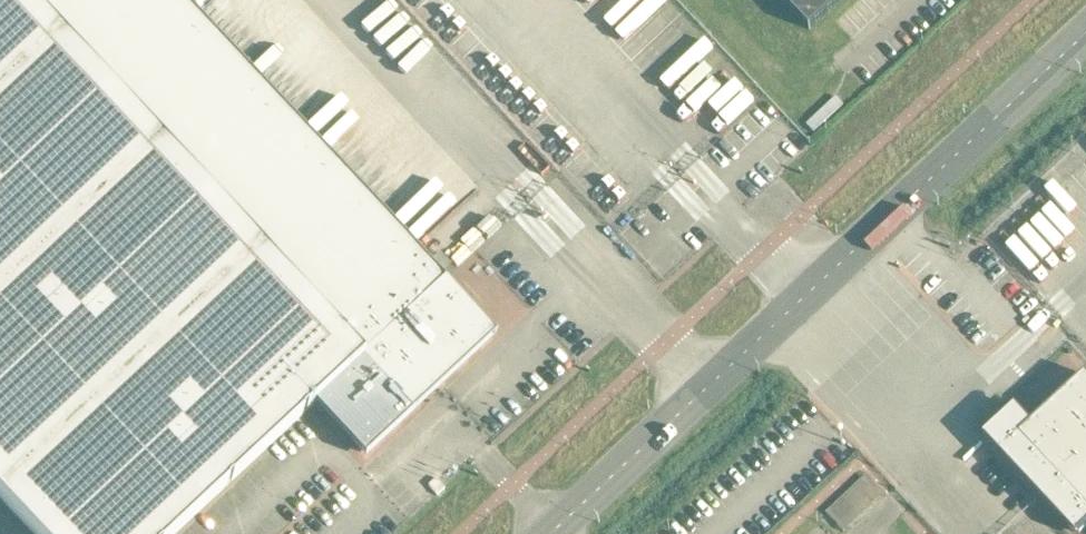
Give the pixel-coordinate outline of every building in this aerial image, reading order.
[(33,533),(176,533),(314,404),(323,414),(365,458),(496,336),(472,311),(475,309),(466,299),(463,301),(445,282),(181,0),(0,0),(0,499),(33,533)] [(810,30),(842,0),(781,0),(810,30)] [(1085,375),(1031,425),(1015,407),(983,437),(1073,533),(1078,533),(1085,526),(1085,376),(1085,375)]
